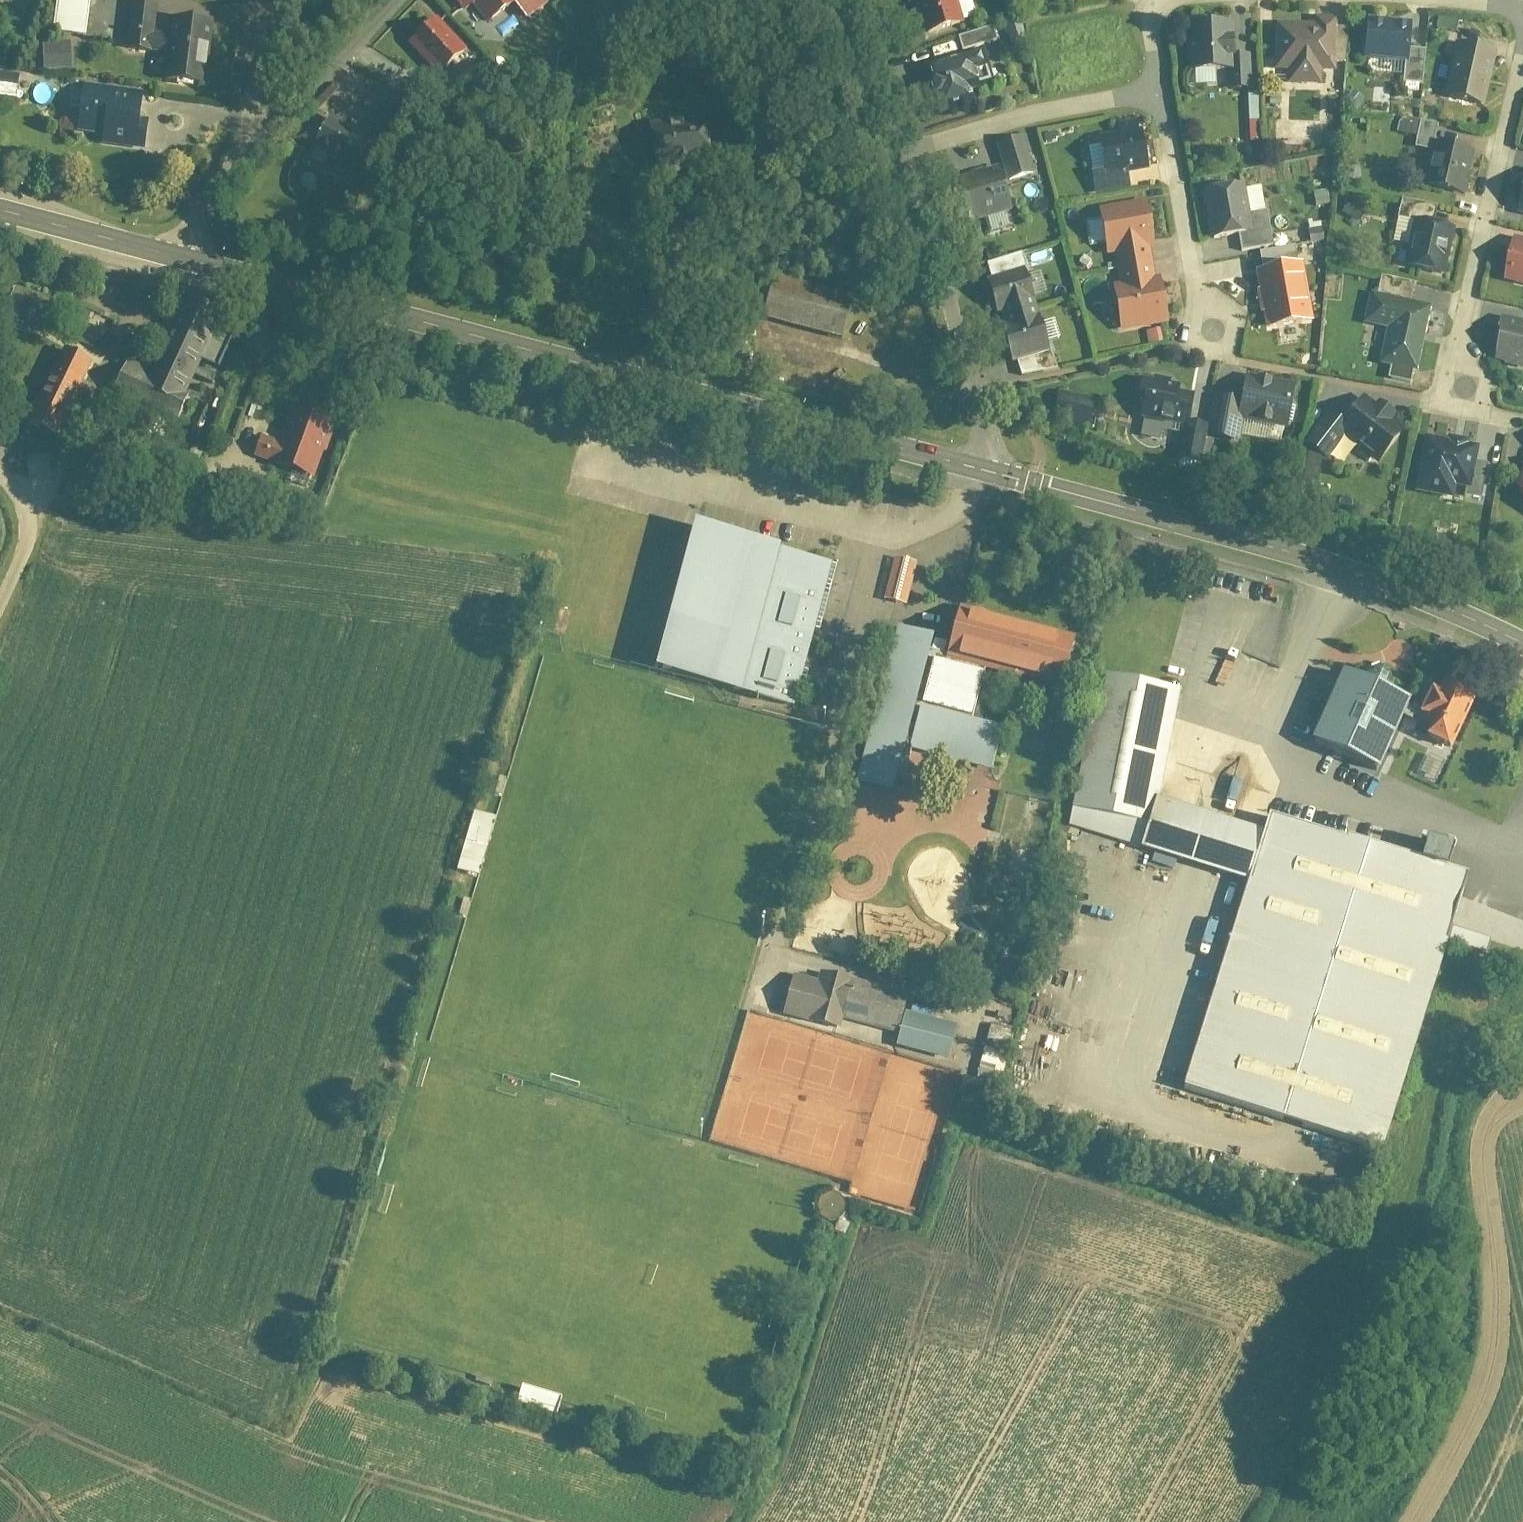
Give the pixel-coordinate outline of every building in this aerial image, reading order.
[(54,38),(85,42),(90,0),(59,0),(54,38)] [(475,8),(490,29),(517,9),(526,23),(552,6),(548,0),(453,0),(465,16),(475,8)] [(927,43),(963,34),(955,0),(916,0),(927,43)] [(175,26),(173,43),(153,40),(158,12),(134,8),(128,54),(151,58),(151,55),(170,58),(166,90),(204,96),(214,31),(175,26)] [(443,23),(412,49),(439,80),(469,55),(443,23)] [(1190,26),(1192,83),(1226,82),(1227,97),(1254,97),(1253,60),(1233,60),(1232,25),(1190,26)] [(1402,89),(1425,90),(1428,56),(1411,54),(1413,28),(1370,25),(1367,66),(1404,69),(1402,89)] [(1323,93),(1324,76),(1336,76),(1337,66),(1348,67),(1349,33),(1338,33),(1338,30),(1276,29),(1274,74),(1289,75),(1289,92),(1323,93)] [(995,31),(958,40),(962,55),(999,46),(995,31)] [(1457,48),(1446,102),(1486,110),(1498,56),(1457,48)] [(42,50),(43,78),(74,77),(74,49),(42,50)] [(995,49),(929,67),(941,114),(973,106),(970,93),(1004,84),(995,49)] [(16,107),(19,91),(0,88),(0,105),(16,107)] [(81,133),(106,137),(105,147),(139,152),(145,110),(119,106),(120,97),(87,92),(81,133)] [(1347,111),(1355,117),(1364,103),(1356,98),(1347,111)] [(1420,104),(1418,124),(1432,125),(1434,105),(1420,104)] [(377,132),(391,140),(404,116),(390,108),(377,132)] [(652,126),(661,175),(714,166),(706,117),(652,126)] [(335,118),(314,156),(353,177),(374,139),(335,118)] [(1422,130),(1417,151),(1435,155),(1440,134),(1422,130)] [(1143,135),(1100,143),(1106,179),(1149,171),(1143,135)] [(1036,180),(1027,143),(1003,149),(1012,185),(1036,180)] [(1429,193),(1466,201),(1475,158),(1438,150),(1429,193)] [(1092,183),(1095,202),(1130,198),(1127,178),(1092,183)] [(961,192),(970,224),(1011,213),(1002,181),(961,192)] [(1240,243),(1243,259),(1274,254),(1267,216),(1252,218),(1248,192),(1206,199),(1213,247),(1240,243)] [(1352,204),(1342,221),(1358,231),(1368,214),(1352,204)] [(1439,213),(1406,205),(1401,228),(1420,232),(1410,273),(1444,281),(1455,234),(1435,229),(1439,213)] [(1110,257),(1118,256),(1124,290),(1118,292),(1127,335),(1171,327),(1163,283),(1155,284),(1149,252),(1158,250),(1151,213),(1104,222),(1110,257)] [(1310,235),(1313,247),(1327,244),(1324,231),(1310,235)] [(1507,284),(1522,288),(1522,244),(1519,242),(1507,284)] [(1023,258),(987,267),(990,282),(1027,273),(1023,258)] [(1304,262),(1257,270),(1267,329),(1314,321),(1304,262)] [(1013,314),(1016,328),(1003,332),(1011,366),(1051,356),(1042,321),(1033,323),(1030,310),(1038,308),(1030,275),(988,285),(996,318),(1013,314)] [(779,281),(769,327),(846,344),(857,299),(779,281)] [(1416,289),(1383,281),(1380,295),(1413,303),(1416,289)] [(1435,311),(1396,302),(1373,297),(1365,328),(1390,334),(1383,363),(1421,372),(1435,311)] [(216,316),(186,302),(153,375),(123,362),(108,396),(175,426),(190,395),(182,391),(216,316)] [(1497,365),(1522,371),(1522,332),(1505,328),(1497,365)] [(89,364),(55,348),(22,421),(55,436),(89,364)] [(1053,358),(1017,365),(1021,380),(1057,373),(1053,358)] [(1217,402),(1209,440),(1242,447),(1247,426),(1288,435),(1297,392),(1250,383),(1245,408),(1217,402)] [(1145,389),(1138,422),(1187,433),(1194,399),(1145,389)] [(1064,397),(1058,424),(1091,432),(1098,405),(1064,397)] [(331,420),(288,403),(273,440),(255,433),(248,453),(269,461),(266,468),(305,484),(331,420)] [(1339,422),(1314,454),(1337,472),(1355,449),(1367,458),(1378,466),(1405,432),(1367,403),(1347,428),(1339,422)] [(1185,439),(1180,461),(1195,465),(1201,443),(1185,439)] [(1472,496),(1480,453),(1427,443),(1416,496),(1454,503),(1456,493),(1472,496)] [(1474,502),(1487,504),(1492,473),(1479,470),(1474,502)] [(1513,642),(1326,568),(1122,511),(1093,611),(982,1002),(960,1080),(946,1131),(1358,1259),(1427,1135),(1456,1050),(1514,1016),(1522,1015),(1522,647),(1513,642)] [(834,571),(697,535),(659,677),(797,713),(817,635),(834,571)] [(912,572),(886,567),(880,597),(905,603),(912,572)] [(1078,626),(965,594),(946,664),(1059,695),(1078,626)] [(936,648),(897,637),(856,785),(893,796),(903,759),(988,783),(1000,739),(970,730),(982,685),(929,671),(936,648)] [(476,820),(459,877),(481,884),(498,826),(476,820)] [(817,989),(796,983),(785,1020),(839,1036),(842,1027),(895,1043),(908,1000),(821,974),(817,989)] [(909,1025),(905,1040),(933,1048),(938,1032),(909,1025)] [(524,1391),(518,1410),(557,1421),(563,1402),(524,1391)]
